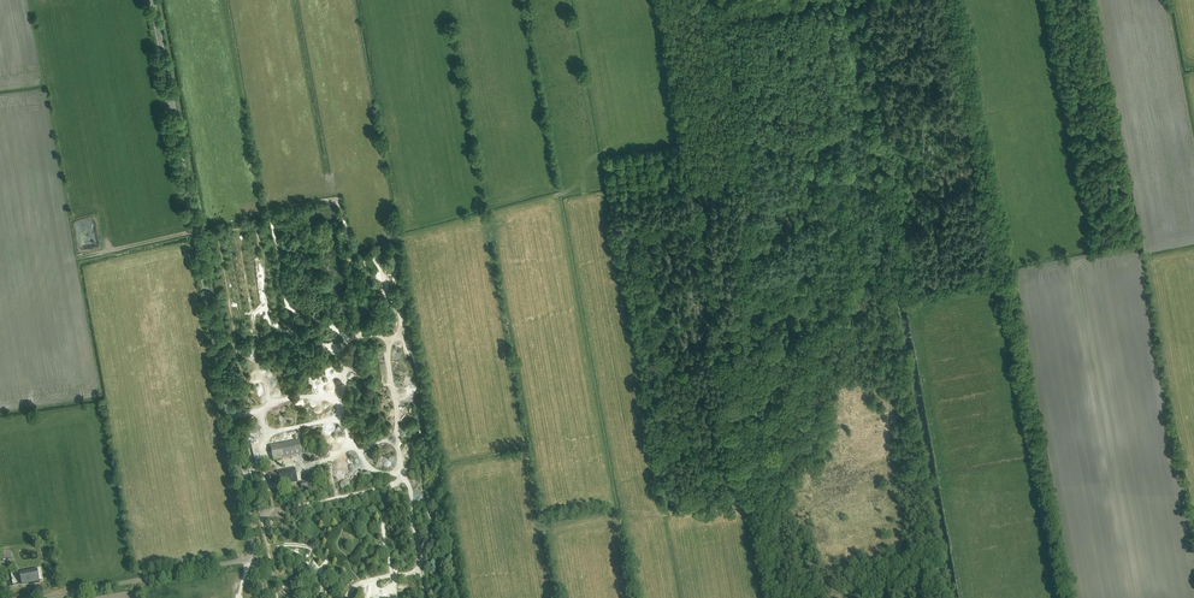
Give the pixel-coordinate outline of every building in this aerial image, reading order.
[(928,301),(929,301),(928,294),(915,296),(916,303),(918,303),(928,301)] [(299,441),(270,446),(273,461),(302,455),(299,441)] [(277,471),(277,474),(269,476),(270,484),(276,483),(277,486),(278,487),(282,486),(283,484),(297,481),(294,467),(277,471)] [(311,488),(310,480),(300,482),(302,490),(311,488)] [(349,487),(349,485),(349,483),(347,482),(346,481),(344,481),(342,482),(340,483),(340,485),(340,487),(342,489),(344,490),(346,490),(347,489),(349,487)] [(12,558),(10,551),(0,553),(0,560),(12,558)] [(37,569),(19,572),(21,585),(40,582),(37,569)]
